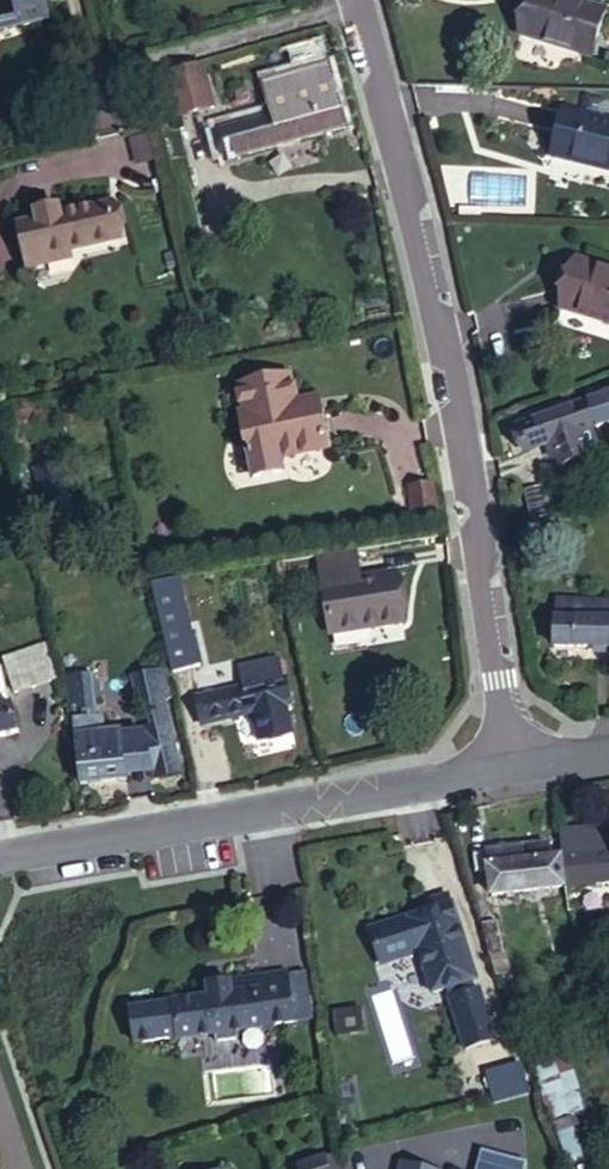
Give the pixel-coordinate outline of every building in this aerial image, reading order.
[(50,19),(45,0),(0,0),(0,32),(50,19)] [(605,12),(567,0),(531,0),(520,35),(591,58),(605,12)] [(202,65),(166,75),(177,117),(213,107),(202,65)] [(225,159),(345,127),(328,65),(263,82),(272,113),(218,129),(225,159)] [(608,171),(608,121),(563,110),(551,156),(608,171)] [(69,249),(119,238),(112,203),(61,214),(60,210),(35,216),(36,220),(18,224),(26,262),(70,252),(69,249)] [(576,259),(560,308),(608,324),(608,270),(576,259)] [(239,413),(251,477),(281,473),(278,457),(326,449),(318,409),(296,412),(289,377),(239,386),(244,412),(239,413)] [(581,432),(608,423),(608,394),(602,396),(603,397),(521,425),(529,449),(548,443),(553,458),(559,456),(561,465),(588,456),(581,432)] [(56,465),(33,473),(48,517),(71,509),(56,465)] [(436,509),(433,484),(409,488),(413,513),(436,509)] [(540,487),(523,491),(531,521),(548,516),(540,487)] [(354,551),(318,557),(330,634),(401,623),(394,575),(359,580),(354,551)] [(608,649),(608,604),(555,602),(554,647),(608,649)] [(192,668),(181,615),(164,619),(175,671),(192,668)] [(14,693),(55,680),(44,646),(3,659),(14,693)] [(242,687),(196,698),(201,725),(287,706),(277,661),(238,669),(242,687)] [(137,705),(144,704),(164,700),(171,698),(165,668),(130,676),(137,705)] [(121,732),(104,733),(102,715),(97,716),(95,701),(100,696),(99,683),(93,678),(93,675),(67,677),(70,707),(76,706),(83,711),(83,718),(74,718),(80,783),(126,779),(125,775),(121,734),(121,732)] [(164,700),(144,704),(149,726),(142,728),(143,732),(152,772),(153,779),(181,773),(164,700)] [(18,733),(12,705),(0,708),(0,736),(18,733)] [(143,732),(121,734),(125,775),(152,772),(143,732)] [(565,887),(608,883),(608,827),(559,830),(561,856),(565,887)] [(491,895),(565,887),(561,856),(547,857),(546,844),(485,851),(491,895)] [(427,901),(430,910),(452,903),(449,894),(427,901)] [(430,910),(369,930),(380,963),(417,951),(430,993),(446,988),(465,1049),(496,1039),(479,988),(476,989),(473,980),(476,978),(452,903),(430,910)] [(482,925),(488,955),(502,952),(496,923),(482,925)] [(304,970),(288,973),(295,1022),(311,1020),(304,970)] [(208,998),(129,1009),(134,1043),(176,1038),(176,1040),(214,1034),(215,1042),(238,1039),(237,1031),(264,1027),(295,1022),(288,973),(228,981),(229,984),(207,987),(208,998)] [(479,1151),(474,1168),(494,1168),(486,1167),(489,1154),(479,1151)] [(489,1154),(486,1167),(494,1168),(524,1168),(526,1162),(489,1154)] [(335,1155),(295,1168),(340,1168),(335,1155)]
